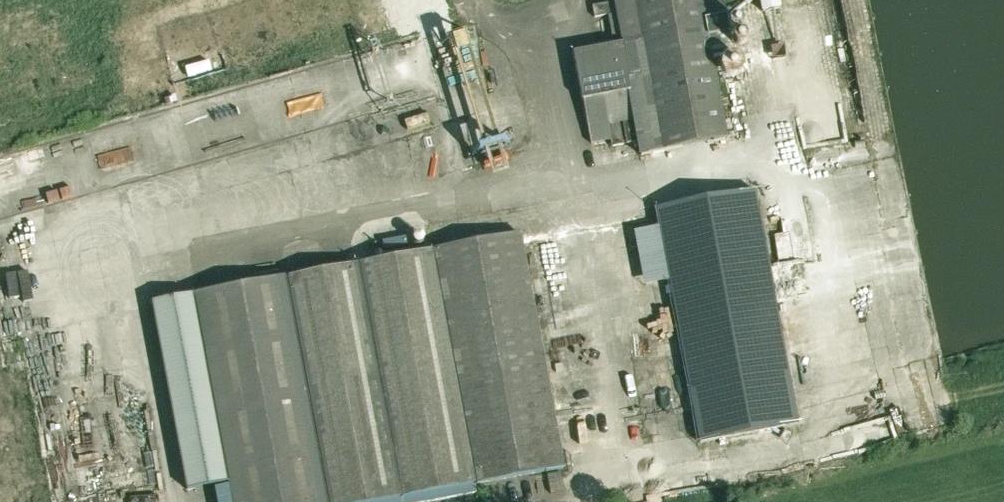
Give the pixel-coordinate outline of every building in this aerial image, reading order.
[(728,55),(732,55),(722,0),(614,0),(622,44),(573,53),(572,53),(592,145),(604,143),(612,141),(612,140),(609,125),(633,121),(634,127),(639,156),(729,140),(714,59),(728,55)] [(762,12),(772,11),(781,9),(779,0),(760,0),(762,12)] [(723,61),(722,62),(722,63),(721,63),(721,64),(720,65),(720,66),(720,67),(720,68),(720,69),(720,70),(720,71),(720,72),(720,73),(721,74),(721,76),(726,80),(727,80),(728,80),(729,81),(730,81),(732,81),(733,81),(734,81),(734,80),(735,80),(736,80),(737,79),(738,79),(738,78),(739,78),(740,77),(740,76),(741,76),(741,75),(742,74),(742,73),(742,72),(743,72),(743,71),(743,70),(743,69),(743,68),(743,67),(742,66),(742,65),(742,64),(741,63),(741,62),(740,62),(739,61),(738,60),(737,59),(736,59),(735,58),(734,58),(733,58),(732,58),(731,58),(730,58),(729,58),(728,58),(727,58),(726,59),(725,60),(724,60),(723,61)] [(800,426),(762,224),(755,190),(655,209),(672,299),(699,444),(800,426)] [(154,302),(152,302),(187,491),(229,483),(232,501),(430,501),(482,493),(480,485),(565,468),(521,234),(407,255),(299,275),(287,278),(154,302)] [(804,268),(800,243),(786,245),(790,270),(804,268)] [(791,289),(803,289),(803,276),(791,276),(791,289)] [(578,294),(578,279),(556,280),(557,296),(578,294)] [(106,328),(92,330),(95,354),(109,352),(106,328)] [(846,328),(804,330),(806,375),(848,373),(846,328)] [(700,465),(701,478),(716,476),(714,463),(700,465)]
